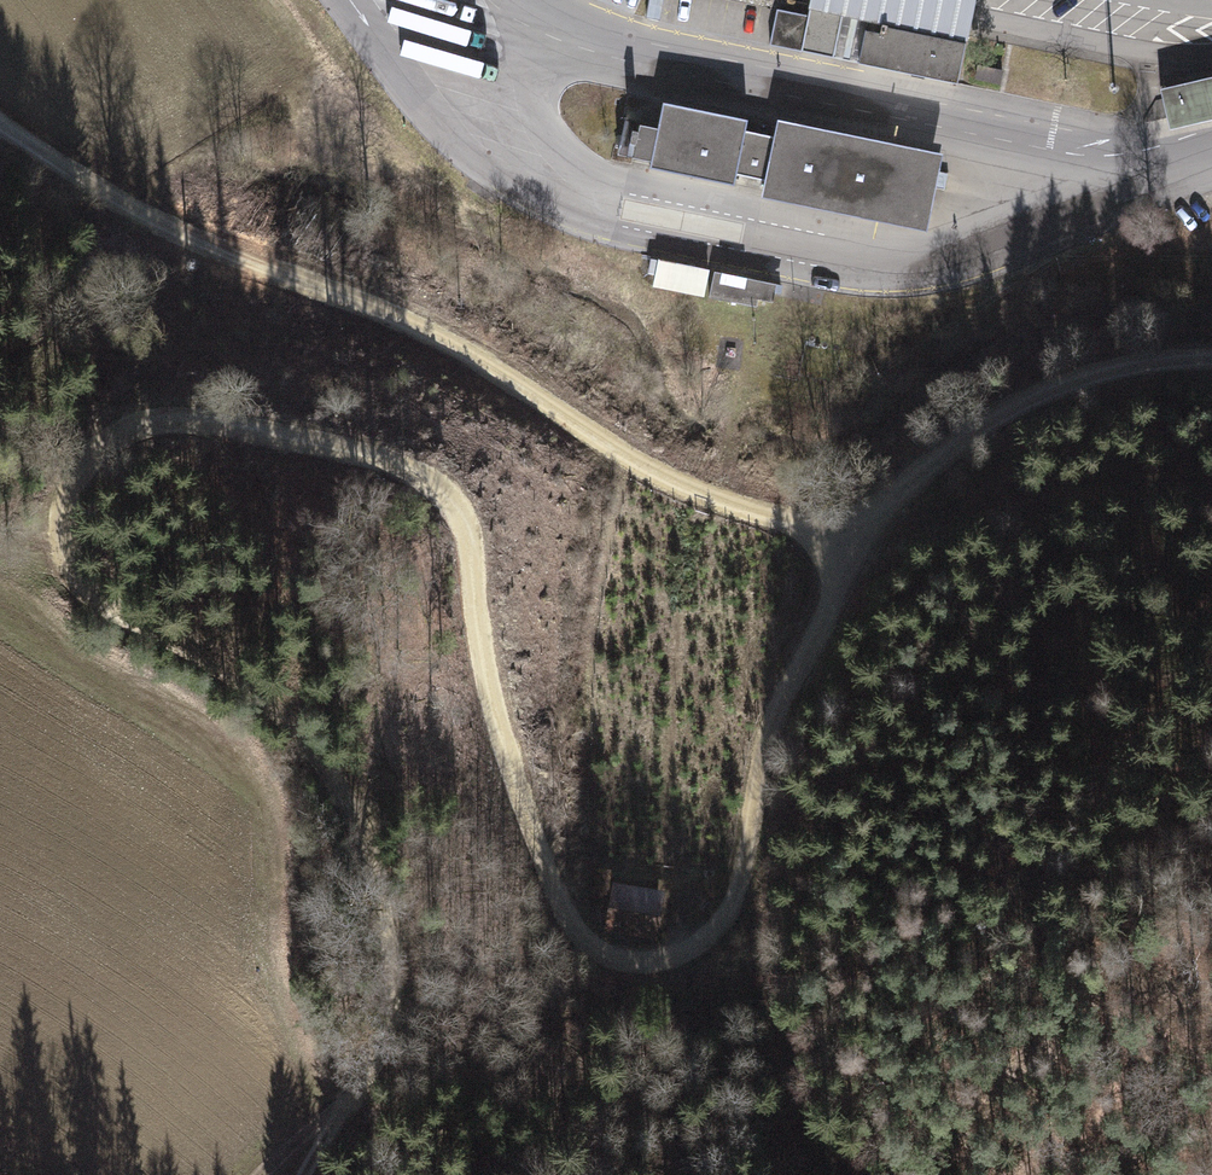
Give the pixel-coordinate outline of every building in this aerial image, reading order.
[(810,4),(845,11),(884,19),(967,36),(971,16),(974,0),(811,0),(810,4)] [(835,59),(845,11),(810,4),(807,16),(778,9),(771,44),(835,59)] [(958,84),(967,36),(884,19),(881,33),(866,29),(860,63),(958,84)] [(1174,87),(1181,113),(1211,106),(1211,78),(1174,87)] [(748,120),(664,104),(659,129),(641,125),(640,132),(633,130),(635,120),(627,118),(619,155),(652,162),(651,169),(735,185),(738,175),(766,180),(764,187),(919,218),(930,161),(775,130),(774,137),(746,131),(748,120)] [(710,271),(652,259),(649,272),(657,274),(655,284),(705,294),(710,271)] [(777,284),(716,272),(711,296),(758,305),(759,298),(774,301),(777,284)] [(610,874),(598,873),(597,891),(609,892),(610,874)] [(644,894),(619,890),(612,926),(650,933),(656,902),(643,899),(644,894)]
